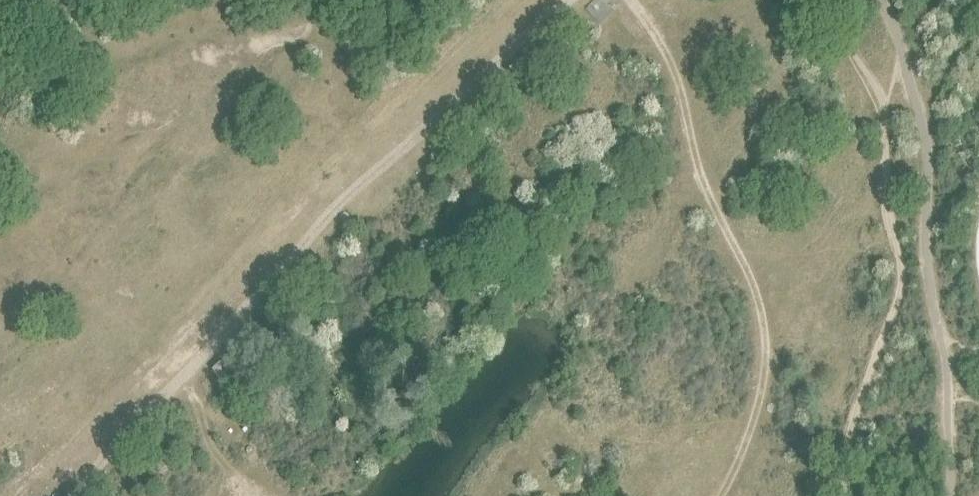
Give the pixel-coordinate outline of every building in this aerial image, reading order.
[(222,361),(213,371),(220,379),(230,370),(222,361)]
